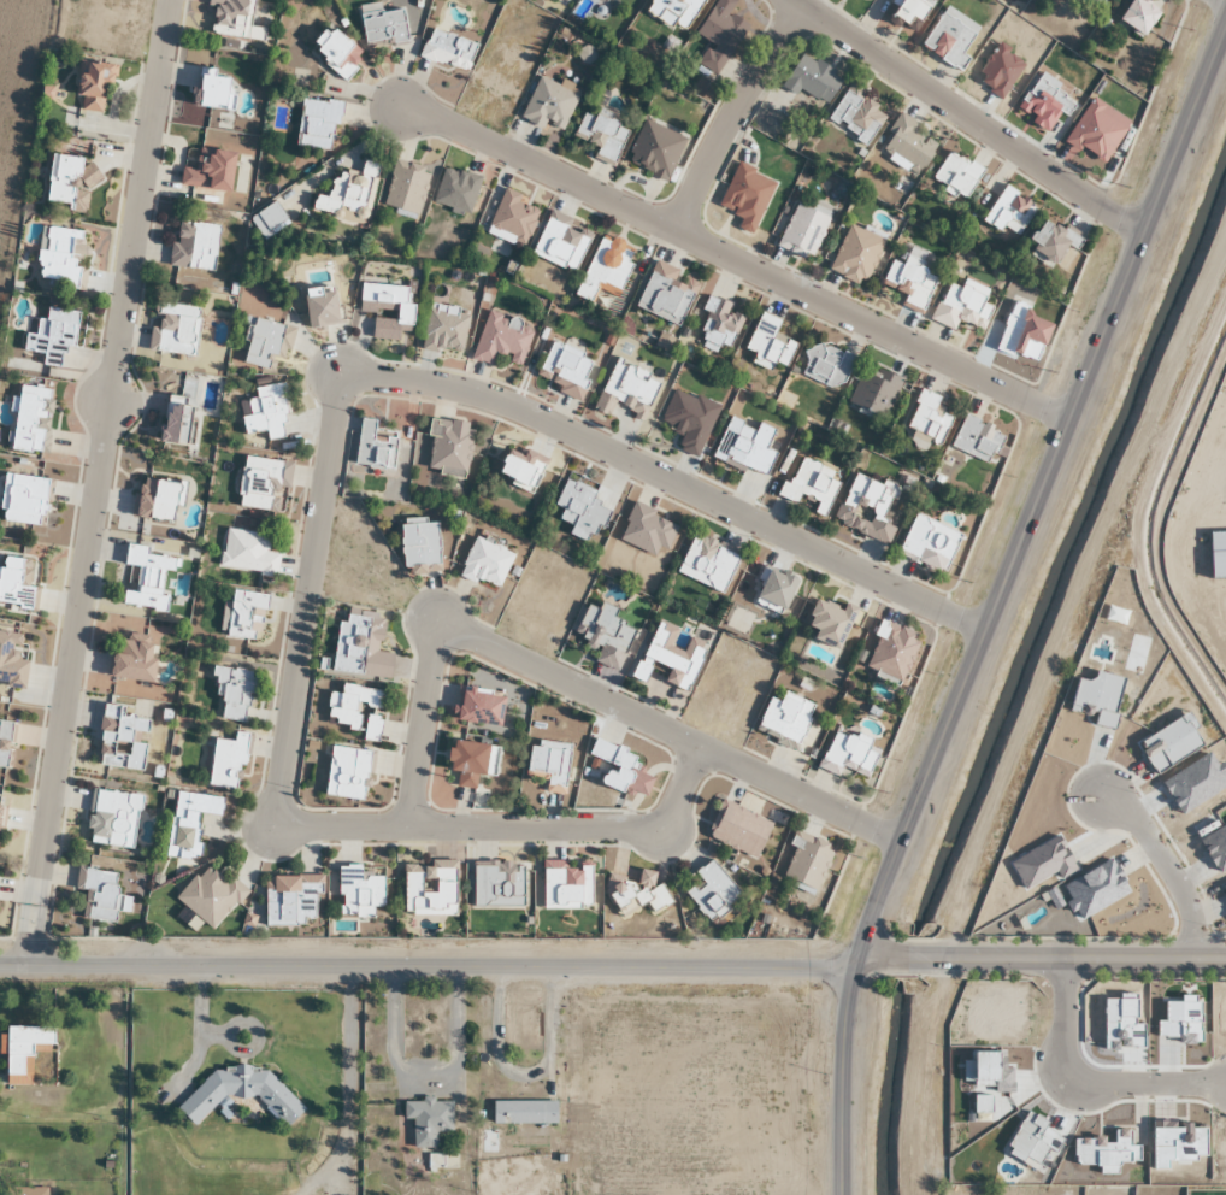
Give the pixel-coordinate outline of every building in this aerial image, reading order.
[(247,39),(252,0),(212,0),(207,33),(247,39)] [(645,12),(683,34),(702,0),(652,0),(645,12)] [(710,44),(697,64),(716,76),(747,26),(727,14),(734,2),(731,0),(716,0),(694,34),(710,44)] [(926,14),(914,0),(905,0),(891,12),(906,31),(926,14)] [(1137,0),(1130,0),(1115,25),(1140,41),(1157,12),(1137,0)] [(962,55),(978,27),(944,7),(919,48),(959,72),(968,59),(962,55)] [(407,43),(401,9),(359,16),(365,50),(407,43)] [(475,43),(427,30),(419,60),(467,73),(475,43)] [(1001,100),(1025,62),(998,45),(974,82),(1001,100)] [(824,106),(841,79),(801,53),(779,87),(794,96),(799,89),(824,106)] [(104,113),(108,62),(78,60),(75,95),(80,95),(79,110),(104,113)] [(226,93),(228,76),(200,72),(195,105),(231,110),(234,95),(226,93)] [(520,120),(562,135),(578,90),(560,83),(559,86),(536,77),(520,120)] [(866,91),(851,81),(825,119),(864,146),(886,114),(861,97),(866,91)] [(335,151),(339,102),(300,98),(296,147),(335,151)] [(1063,142),(1102,166),(1129,122),(1090,99),(1063,142)] [(591,159),(612,167),(627,129),(583,111),(572,137),(596,147),(591,159)] [(919,123),(894,113),(878,158),(921,174),(933,140),(915,133),(919,123)] [(684,139),(642,120),(623,163),(664,182),(684,139)] [(234,152),(186,147),(185,156),(194,157),(193,169),(181,167),(179,186),(230,191),(234,152)] [(930,178),(964,200),(981,172),(948,150),(930,178)] [(44,208),(85,212),(87,187),(95,187),(98,160),(50,155),(44,208)] [(429,169),(394,159),(381,206),(416,215),(429,169)] [(378,165),(361,161),(358,174),(335,169),(328,198),(314,195),(311,210),(365,222),(378,165)] [(718,207),(741,216),(735,229),(752,235),(774,179),(735,164),(718,207)] [(479,178),(443,167),(432,204),(468,215),(479,178)] [(1014,241),(1036,207),(1004,185),(981,219),(1014,241)] [(521,195),(503,188),(487,228),(526,243),(538,211),(518,203),(521,195)] [(776,247),(809,261),(828,217),(795,202),(776,247)] [(571,219),(549,210),(530,254),(573,272),(587,238),(567,229),(571,219)] [(1065,242),(1076,249),(1082,239),(1042,216),(1028,241),(1034,244),(1028,255),(1050,267),(1065,242)] [(218,226),(175,220),(168,266),(212,272),(218,226)] [(827,271),(863,287),(883,240),(847,224),(827,271)] [(89,232),(44,227),(37,279),(67,282),(66,289),(82,291),(89,232)] [(573,294),(591,303),(597,290),(614,298),(637,251),(601,234),(573,294)] [(892,256),(880,282),(905,293),(900,305),(920,314),(937,276),(892,256)] [(678,270),(654,260),(634,307),(680,326),(697,285),(676,276),(678,270)] [(948,281),(928,319),(952,331),(959,319),(979,329),(990,308),(981,303),(988,291),(963,278),(959,287),(948,281)] [(372,318),(371,339),(399,341),(400,328),(411,328),(413,304),(408,304),(409,287),(359,284),(358,304),(394,306),(393,319),(372,318)] [(332,286),(303,289),(306,328),(336,325),(332,286)] [(727,312),(730,303),(710,297),(697,338),(730,349),(741,316),(727,312)] [(149,351),(194,357),(201,309),(156,302),(149,351)] [(420,349),(461,354),(466,315),(457,314),(458,308),(427,303),(420,349)] [(1036,363),(1051,319),(1010,305),(995,349),(1036,363)] [(22,351),(42,353),(41,365),(61,367),(63,346),(74,347),(78,312),(46,308),(44,321),(36,320),(35,335),(24,333),(22,351)] [(471,359),(493,366),(496,358),(520,365),(532,326),(486,312),(471,359)] [(785,367),(796,343),(774,334),(780,321),(759,312),(743,350),(754,354),(751,362),(771,371),(774,362),(785,367)] [(269,370),(272,359),(284,363),(293,329),(252,318),(240,362),(269,370)] [(798,374),(838,391),(853,358),(812,340),(798,374)] [(538,371),(584,389),(596,360),(550,342),(538,371)] [(592,409),(608,416),(616,397),(646,411),(660,379),(614,358),(592,409)] [(848,402),(885,416),(900,378),(862,364),(848,402)] [(253,388),(254,399),(247,400),(250,415),(240,417),(243,434),(265,430),(266,440),(289,436),(280,383),(253,388)] [(52,389),(16,386),(10,450),(46,453),(52,389)] [(695,458),(718,407),(673,387),(658,422),(679,432),(672,448),(695,458)] [(940,397),(919,388),(902,426),(939,443),(951,416),(935,408),(940,397)] [(165,398),(159,441),(191,446),(194,421),(190,420),(192,402),(165,398)] [(988,464),(1003,432),(964,414),(950,445),(988,464)] [(430,417),(427,435),(433,435),(427,469),(464,476),(473,425),(430,417)] [(396,439),(373,436),(374,421),(358,419),(353,467),(393,471),(396,439)] [(545,458),(507,445),(495,478),(532,492),(545,458)] [(237,507),(273,512),(277,488),(288,490),(292,463),(243,457),(237,507)] [(823,516),(840,474),(796,457),(780,496),(796,503),(799,494),(816,501),(812,512),(823,516)] [(887,544),(894,527),(880,521),(894,487),(883,483),(882,485),(853,472),(832,522),(887,544)] [(0,507),(0,520),(44,526),(50,480),(4,474),(0,507)] [(181,509),(185,483),(138,476),(132,517),(171,523),(174,508),(181,509)] [(558,519),(572,524),(568,535),(592,544),(605,507),(590,501),(594,490),(563,478),(554,504),(562,507),(558,519)] [(616,538),(659,559),(677,523),(634,502),(616,538)] [(960,534),(914,513),(896,553),(942,574),(960,534)] [(437,522),(400,522),(401,570),(438,569),(437,522)] [(269,535),(223,528),(218,569),(275,576),(278,554),(266,552),(269,535)] [(675,573),(722,593),(739,553),(693,533),(675,573)] [(457,574),(496,591),(513,552),(474,536),(457,574)] [(165,610),(167,596),(161,595),(164,571),(174,572),(175,556),(148,553),(149,547),(125,544),(123,567),(136,568),(133,590),(123,589),(121,605),(165,610)] [(2,557),(1,568),(0,568),(0,608),(36,611),(38,588),(27,587),(30,560),(2,557)] [(795,582),(768,569),(753,599),(781,612),(795,582)] [(224,637),(261,641),(267,594),(231,589),(224,637)] [(811,638),(836,650),(857,610),(843,603),(839,611),(816,600),(802,625),(814,631),(811,638)] [(586,604),(572,637),(597,648),(592,660),(616,671),(634,629),(612,619),(617,609),(599,601),(596,608),(586,604)] [(391,654),(378,652),(383,619),(339,613),(331,672),(388,679),(391,654)] [(686,691),(708,646),(689,637),(682,652),(669,646),(676,631),(656,621),(630,676),(645,683),(650,673),(686,691)] [(863,669),(901,683),(919,635),(881,621),(863,669)] [(27,662),(16,660),(19,634),(0,632),(0,686),(23,689),(27,662)] [(156,644),(113,638),(108,678),(151,683),(156,644)] [(253,669),(215,667),(212,719),(250,721),(253,669)] [(362,709),(380,712),(383,692),(340,684),(338,694),(329,692),(323,722),(358,729),(362,709)] [(503,692),(455,687),(451,721),(499,727),(503,692)] [(768,698),(756,728),(797,746),(814,706),(782,693),(779,702),(768,698)] [(142,769),(146,718),(123,716),(123,706),(101,705),(97,766),(142,769)] [(379,714),(363,714),(363,741),(379,741),(379,714)] [(8,769),(14,724),(0,722),(0,768),(8,769)] [(876,755),(865,751),(868,743),(834,729),(821,761),(867,779),(876,755)] [(213,740),(207,785),(239,789),(247,734),(234,732),(232,742),(213,740)] [(588,755),(607,762),(600,783),(644,799),(652,778),(632,770),(638,755),(594,739),(588,755)] [(455,787),(474,790),(482,746),(451,741),(446,771),(457,773),(455,787)] [(563,795),(570,746),(531,741),(526,772),(546,775),(544,792),(563,795)] [(324,796),(364,799),(369,751),(329,747),(324,796)] [(133,848),(140,796),(92,789),(85,842),(133,848)] [(165,856),(196,859),(201,814),(220,816),(222,798),(172,792),(165,856)] [(755,860),(771,824),(722,801),(705,836),(755,860)] [(813,894),(832,848),(795,832),(776,878),(813,894)] [(699,882),(685,893),(709,923),(741,898),(710,860),(693,874),(699,882)] [(455,862),(403,862),(403,916),(455,916),(455,862)] [(523,907),(523,862),(471,863),(471,908),(523,907)] [(541,909),(591,909),(591,863),(542,862),(541,909)] [(225,882),(204,864),(175,899),(212,931),(246,890),(230,876),(225,882)] [(383,906),(383,875),(360,876),(360,865),(337,865),(338,917),(372,917),(372,906),(383,906)] [(118,871),(76,870),(75,891),(83,891),(82,921),(116,922),(118,871)] [(622,917),(645,904),(651,915),(672,904),(660,883),(656,885),(647,870),(636,876),(640,884),(628,891),(617,872),(601,881),(622,917)] [(265,925),(315,925),(315,893),(321,893),(321,875),(265,876),(265,925)] [(30,1086),(31,1046),(53,1047),(53,1028),(5,1027),(4,1085),(30,1086)] [(194,1129),(247,1085),(282,1128),(301,1112),(265,1068),(256,1076),(239,1055),(176,1108),(194,1129)] [(451,1102),(402,1101),(402,1120),(413,1120),(412,1148),(435,1148),(436,1135),(450,1136),(451,1102)] [(555,1102),(491,1102),(491,1124),(555,1124),(555,1102)]
